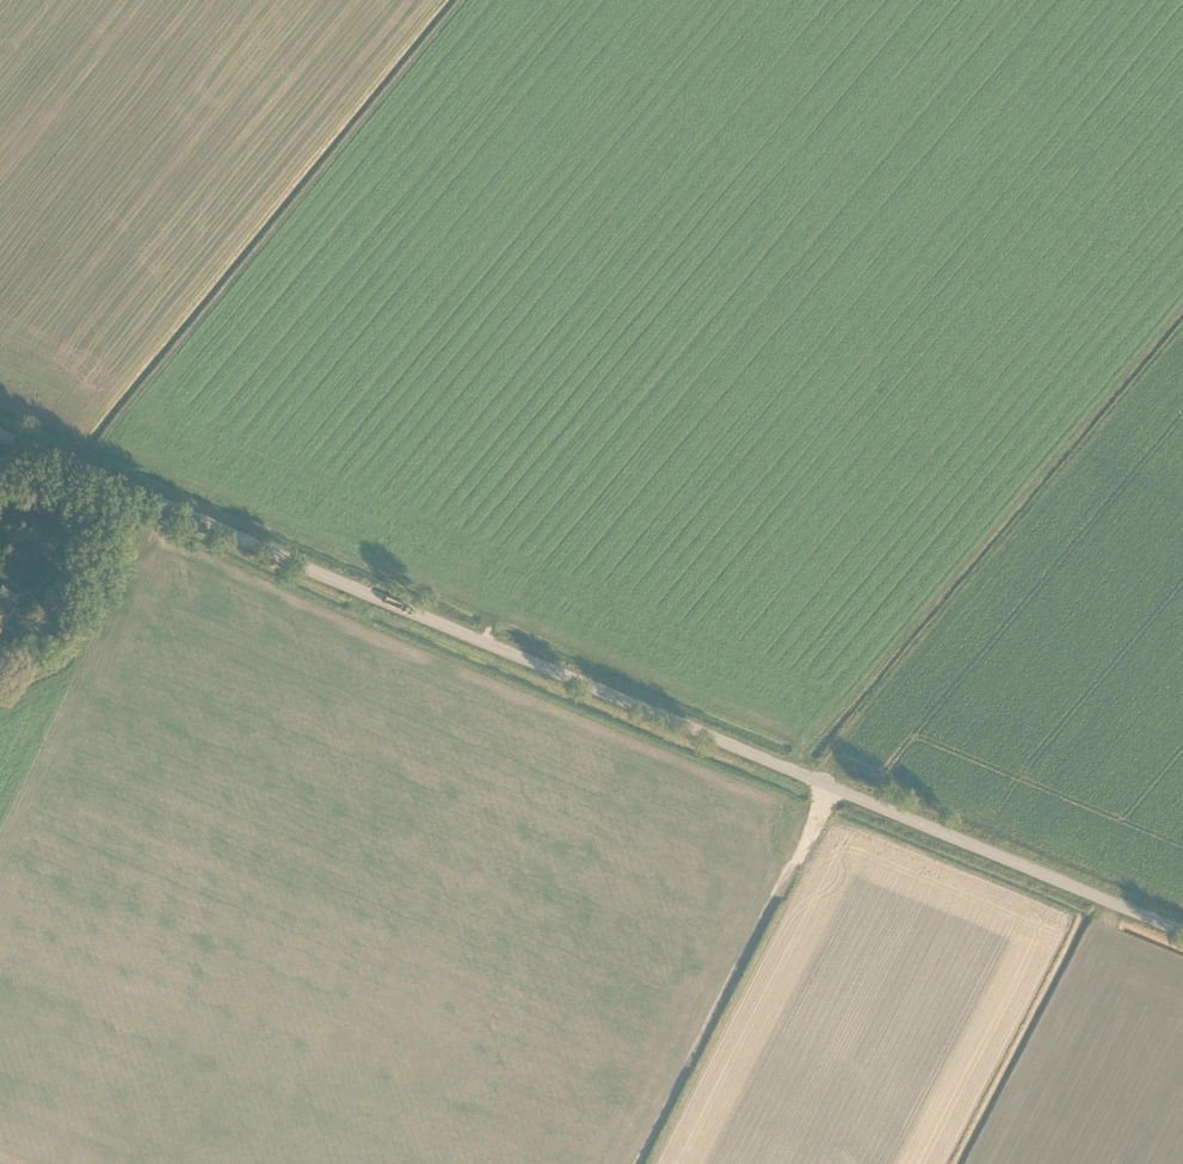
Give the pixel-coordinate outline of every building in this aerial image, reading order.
[(0,586),(0,597),(13,605),(12,608),(0,600),(0,635),(27,591),(5,578),(0,586)]
